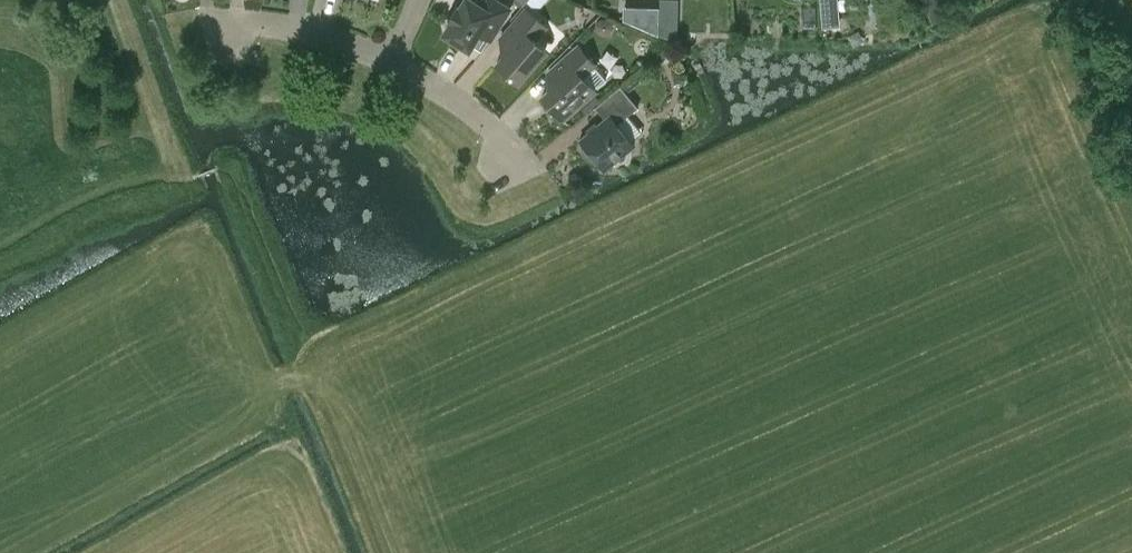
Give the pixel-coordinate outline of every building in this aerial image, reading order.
[(448,32),(470,46),(484,23),(496,30),(510,6),(500,0),(482,0),(481,2),(478,0),(463,0),(460,5),(458,4),(450,17),(452,18),(446,27),(448,32)] [(527,0),(537,9),(544,0),(528,0),(527,0)] [(661,15),(677,15),(677,0),(661,0),(661,15)] [(822,23),(836,22),(834,0),(821,0),(822,23)] [(518,37),(498,60),(519,78),(547,46),(535,36),(546,23),(527,7),(508,28),(518,37)] [(646,7),(646,28),(657,33),(658,8),(646,7)] [(601,19),(597,24),(597,31),(603,34),(610,32),(612,25),(608,20),(601,19)] [(567,72),(543,93),(563,117),(596,88),(584,74),(597,63),(579,43),(558,62),(567,72)] [(671,46),(665,51),(671,59),(678,53),(671,46)] [(592,155),(594,153),(606,167),(635,142),(618,121),(639,104),(621,83),(596,104),(606,116),(581,137),(584,141),(582,143),(581,149),(585,154),(592,155)]
